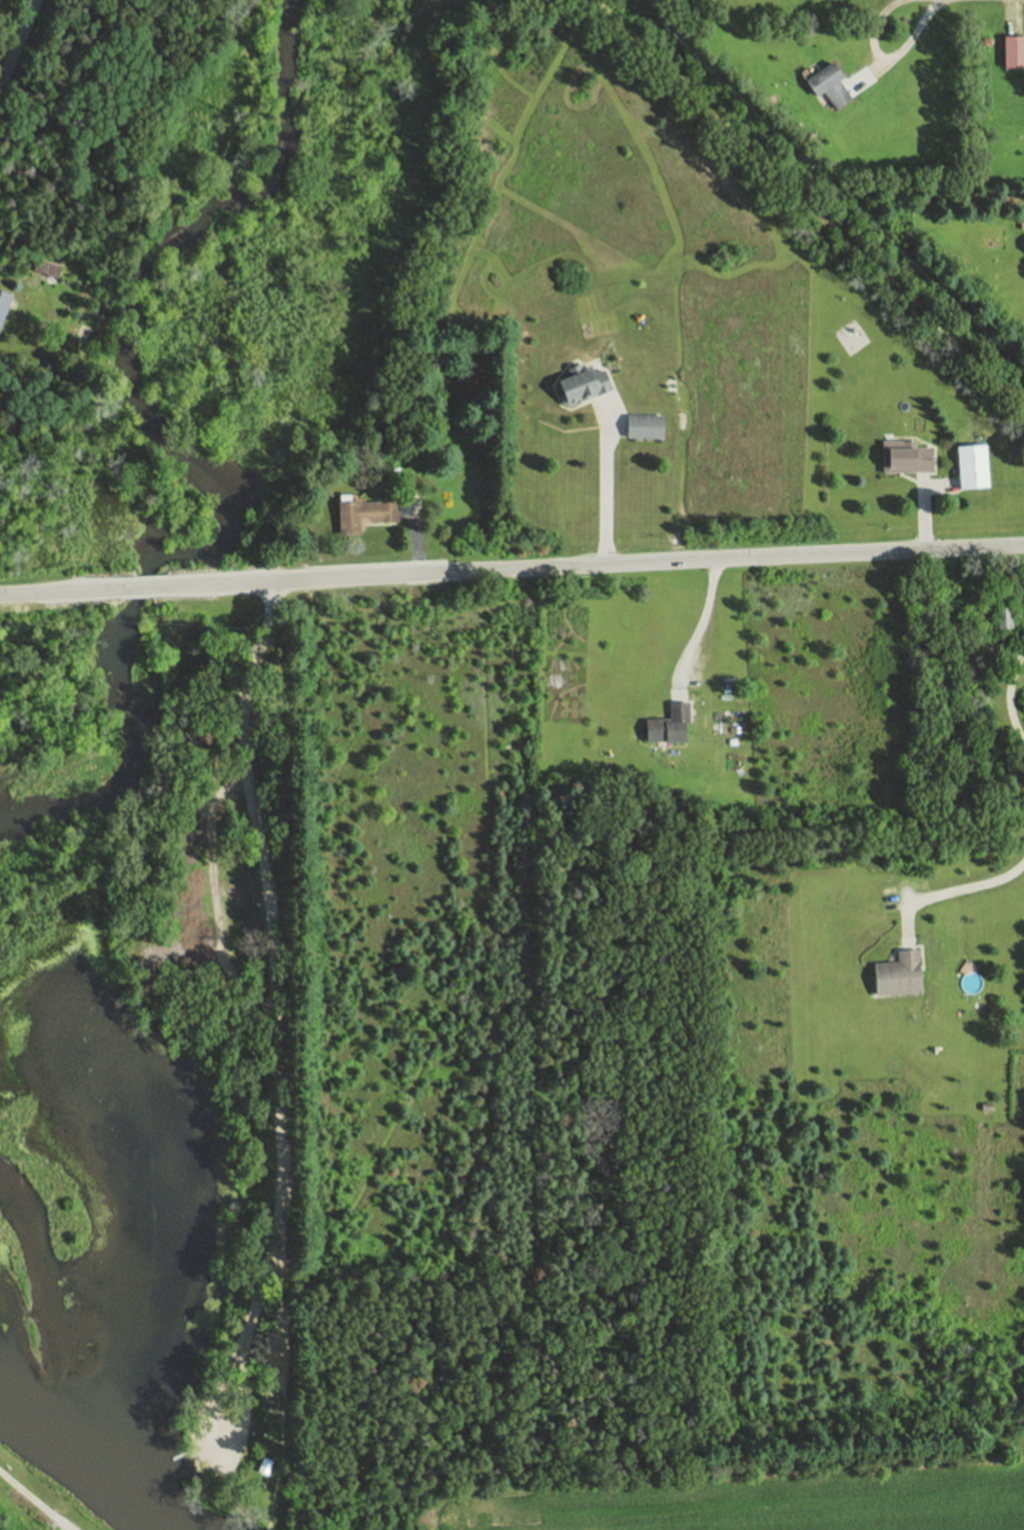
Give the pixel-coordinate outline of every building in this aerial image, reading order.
[(1023,35),(1002,35),(1002,67),(1023,66),(1023,35)] [(830,60),(843,77),(838,80),(851,98),(834,111),(820,91),(814,95),(803,80),(830,60)] [(29,270),(55,276),(59,257),(33,251),(29,270)] [(11,294),(0,322),(0,290),(11,294)] [(554,382),(561,400),(568,403),(607,387),(601,373),(593,376),(590,368),(581,371),(579,365),(569,370),(571,374),(554,382)] [(627,415),(627,439),(660,439),(660,415),(627,415)] [(930,446),(914,446),(914,441),(881,441),(882,473),(930,472),(930,446)] [(954,447),(958,489),(987,486),(983,445),(954,447)] [(338,534),(337,503),(396,501),(397,521),(360,522),(360,533),(338,534)] [(1008,608),(994,608),(994,629),(1009,628),(1008,608)] [(645,741),(660,740),(660,743),(683,741),(681,724),(688,724),(686,702),(667,704),(669,719),(643,722),(645,741)] [(894,951),(916,950),(919,991),(873,994),(871,964),(895,962),(894,951)]
